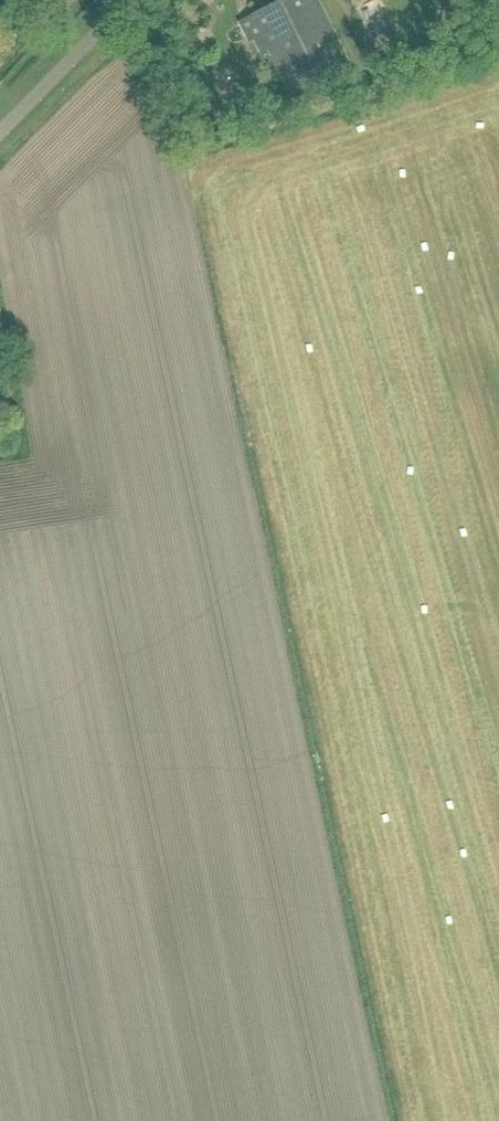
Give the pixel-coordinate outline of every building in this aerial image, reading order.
[(322,0),(281,0),(251,15),(287,93),(353,63),(322,0)]
